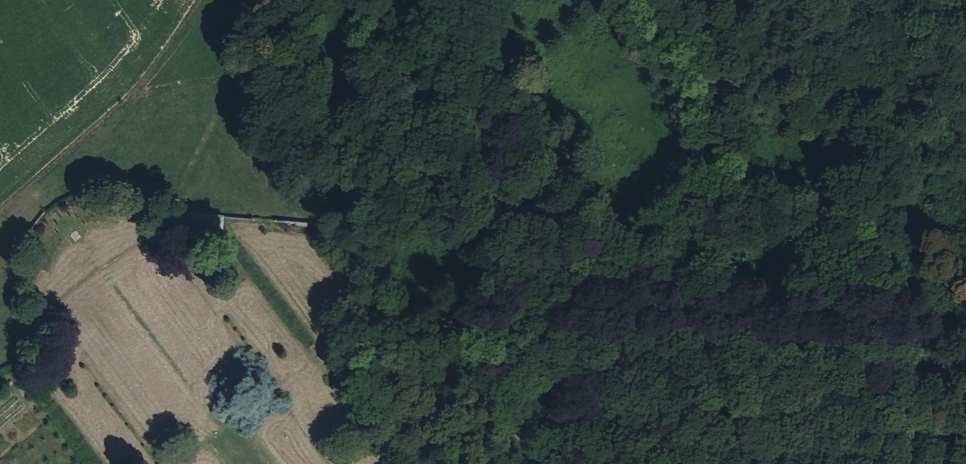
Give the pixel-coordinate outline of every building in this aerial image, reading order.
[(313,224),(292,222),(292,233),(312,235),(313,224)]
